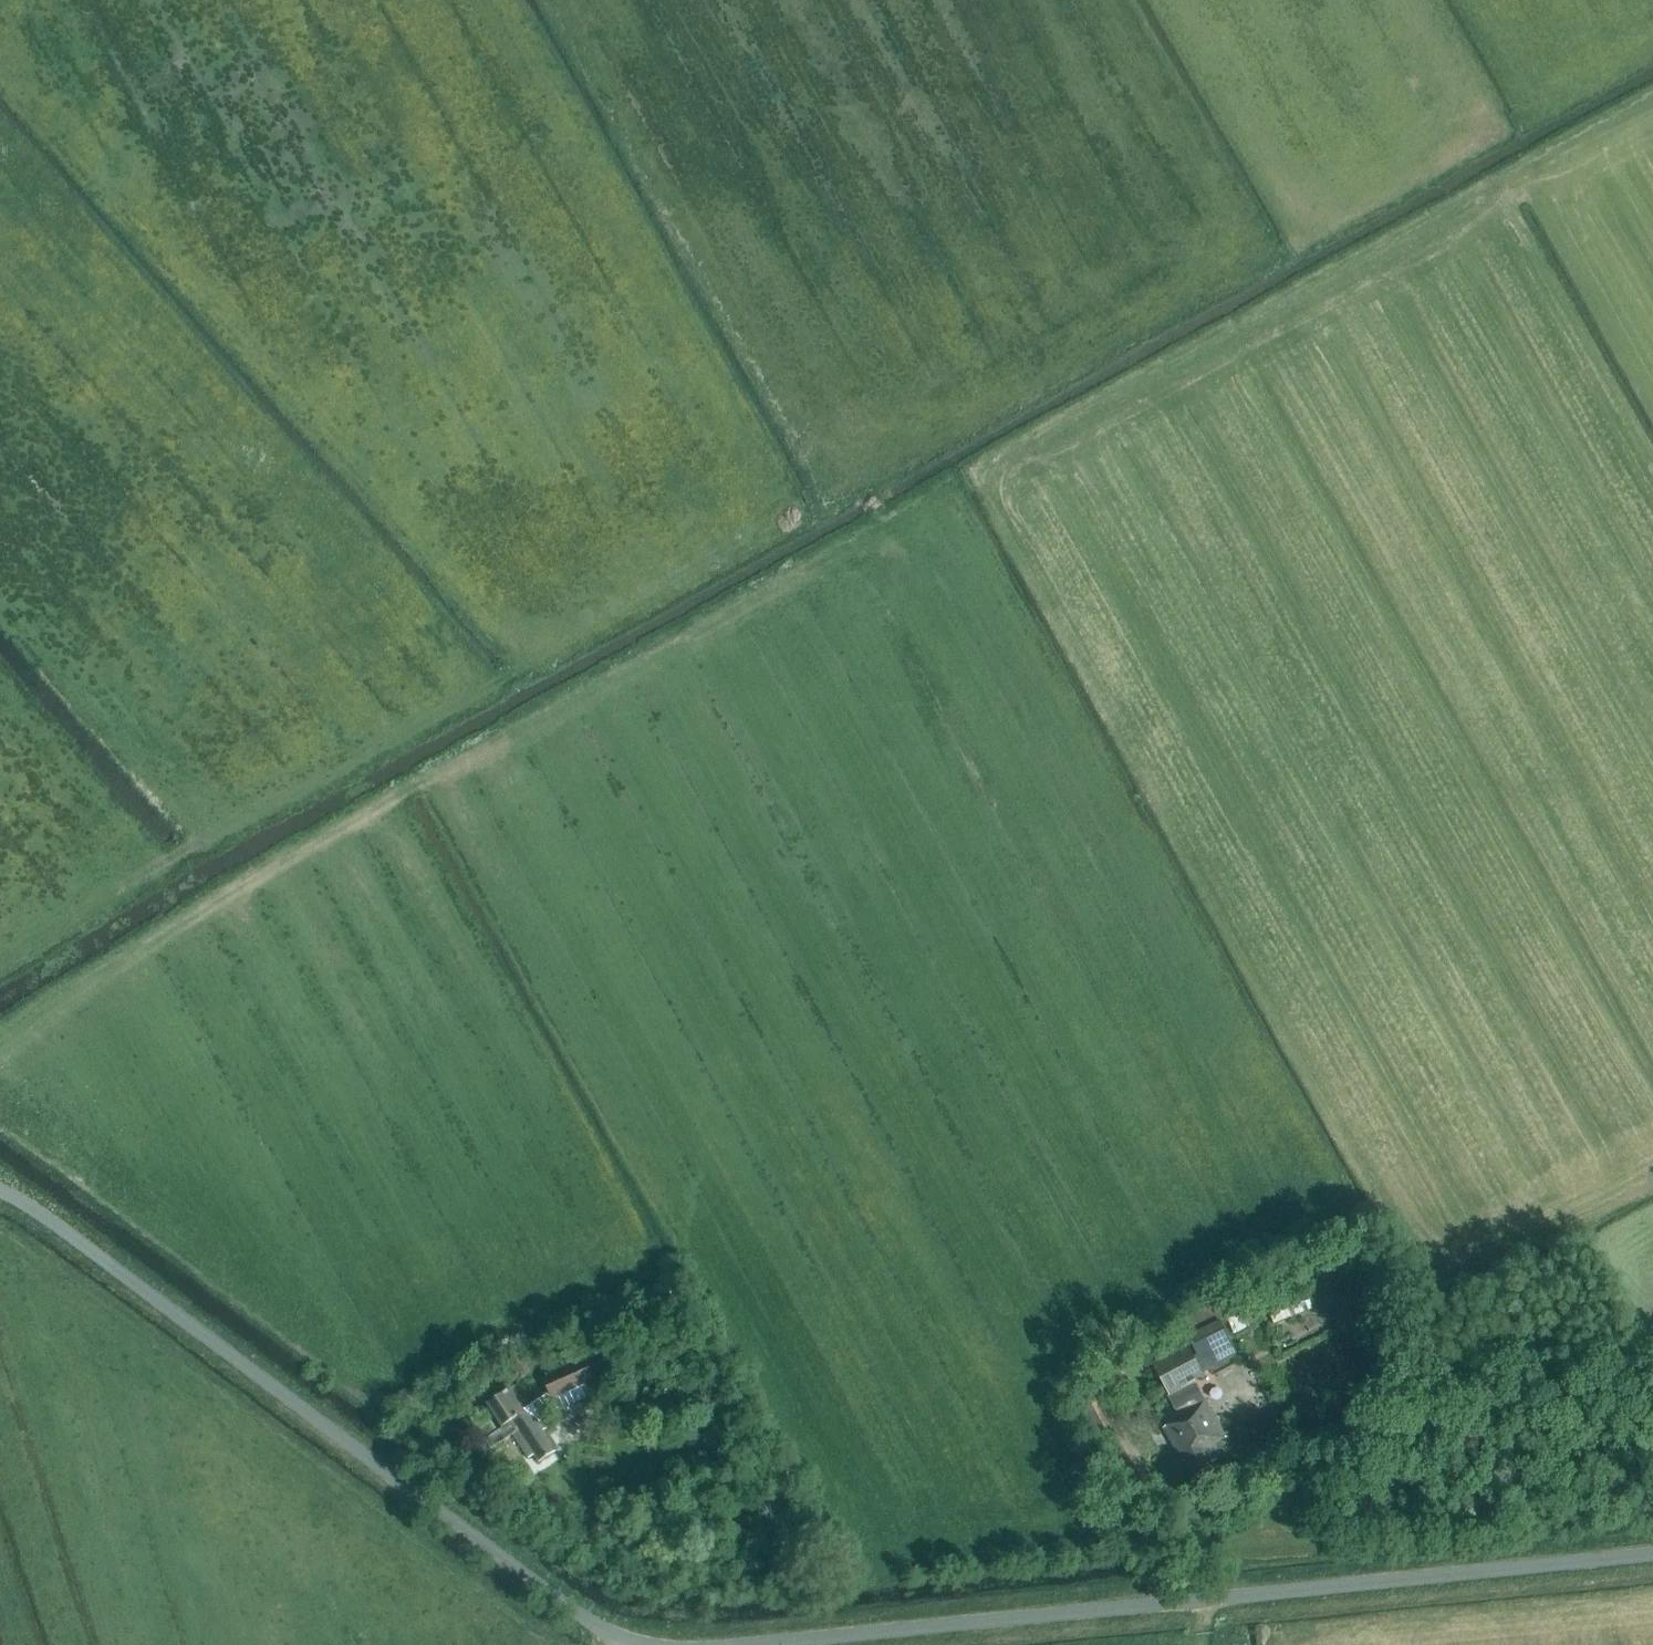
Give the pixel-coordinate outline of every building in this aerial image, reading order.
[(1235,1332),(1247,1326),(1232,1298),(1221,1304),(1235,1332)] [(1218,1459),(1227,1455),(1221,1444),(1223,1444),(1204,1407),(1203,1408),(1192,1388),(1203,1383),(1200,1379),(1236,1360),(1219,1327),(1226,1324),(1216,1305),(1179,1323),(1190,1345),(1154,1364),(1181,1416),(1177,1418),(1178,1421),(1164,1429),(1182,1464),(1184,1463),(1194,1484),(1218,1472),(1214,1464),(1219,1462),(1218,1459)] [(616,1374),(605,1345),(541,1370),(552,1400),(616,1374)] [(1071,1396),(1097,1440),(1113,1430),(1087,1386),(1071,1396)] [(472,1434),(487,1458),(507,1445),(505,1440),(515,1434),(530,1458),(535,1455),(539,1463),(556,1452),(544,1432),(548,1429),(522,1387),(492,1406),(504,1427),(498,1431),(492,1421),(472,1434)]
